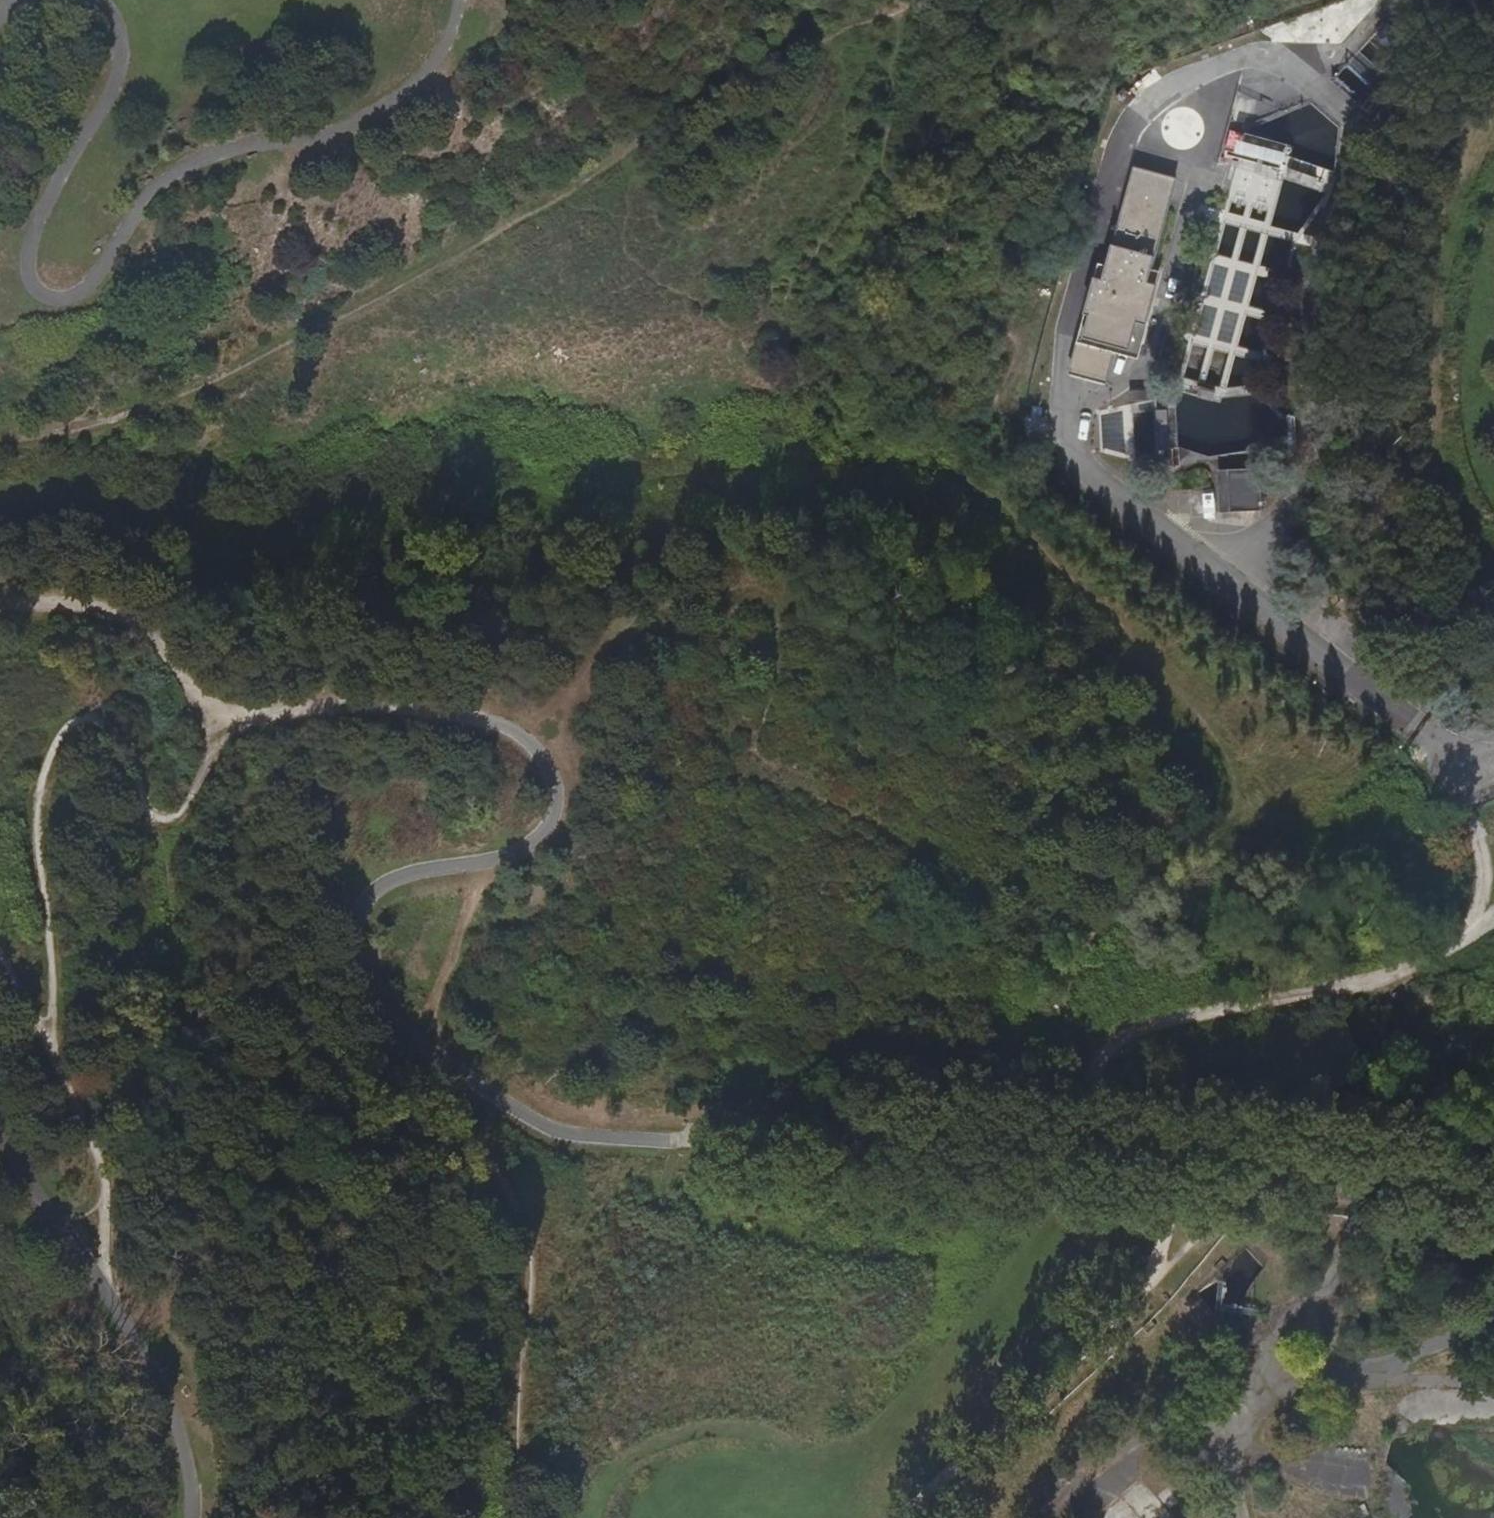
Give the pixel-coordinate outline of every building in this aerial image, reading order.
[(1224,211),(1192,344),(1237,355),(1261,257),(1283,263),(1291,232),(1274,228),(1280,203),(1305,209),(1314,169),(1279,161),(1282,147),(1229,134),(1216,188),(1246,195),(1241,215),(1224,211)] [(1214,471),(1215,511),(1258,511),(1257,470),(1214,471)]
